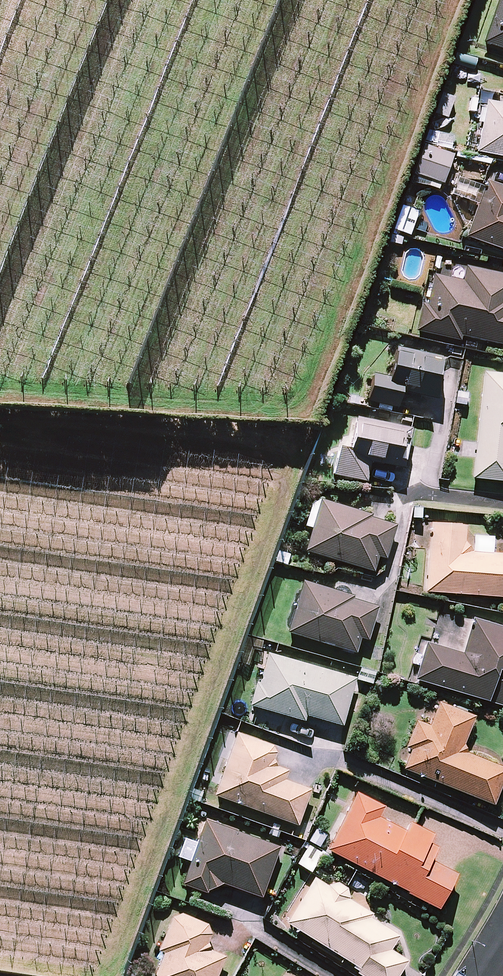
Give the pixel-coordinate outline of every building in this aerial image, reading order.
[(483,43),(502,50),(502,0),(498,0),(483,43)] [(453,98),(440,95),(434,115),(447,118),(453,98)] [(488,98),(477,153),(502,158),(502,101),(488,98)] [(426,131),(423,141),(452,148),(454,137),(426,131)] [(451,156),(423,146),(413,174),(442,184),(451,156)] [(486,183),(466,237),(502,251),(502,189),(486,183)] [(466,266),(462,282),(433,275),(425,307),(419,306),(413,330),(459,342),(461,336),(502,346),(502,275),(466,266)] [(440,360),(395,350),(389,379),(372,376),(366,402),(396,408),(401,386),(432,393),(440,360)] [(484,374),(476,443),(458,441),(456,454),(475,456),(473,478),(502,482),(502,376),(484,374)] [(380,431),(353,425),(347,450),(339,448),(332,475),(364,482),(369,460),(401,467),(409,430),(382,424),(380,431)] [(395,525),(320,501),(304,551),(372,572),(377,557),(384,559),(395,525)] [(502,598),(502,555),(463,552),(465,526),(430,524),(425,591),(502,598)] [(352,597),(302,582),(287,633),(355,653),(359,638),(367,640),(376,608),(351,600),(352,597)] [(472,619),(463,654),(426,644),(416,681),(502,705),(502,628),(472,619)] [(354,680),(267,654),(252,706),(303,721),(305,715),(341,726),(354,680)] [(438,703),(428,727),(417,722),(405,752),(409,753),(403,769),(492,805),(502,776),(502,769),(459,751),(473,717),(438,703)] [(276,749),(237,734),(215,796),(296,825),(309,790),(283,780),(286,771),(270,765),(276,749)] [(383,807),(356,792),(326,849),(437,908),(455,875),(429,861),(435,848),(427,844),(431,835),(407,823),(403,831),(377,817),(383,807)] [(278,848),(205,821),(182,884),(203,892),(221,883),(260,897),(278,848)] [(329,834),(313,825),(305,841),(321,849),(329,834)] [(321,854),(308,846),(298,864),(310,872),(321,854)] [(316,876),(286,923),(355,966),(352,970),(361,975),(396,975),(406,961),(388,950),(399,933),(338,894),(340,891),(316,876)] [(174,913),(158,952),(163,953),(154,975),(216,975),(224,957),(204,948),(212,929),(174,913)]
